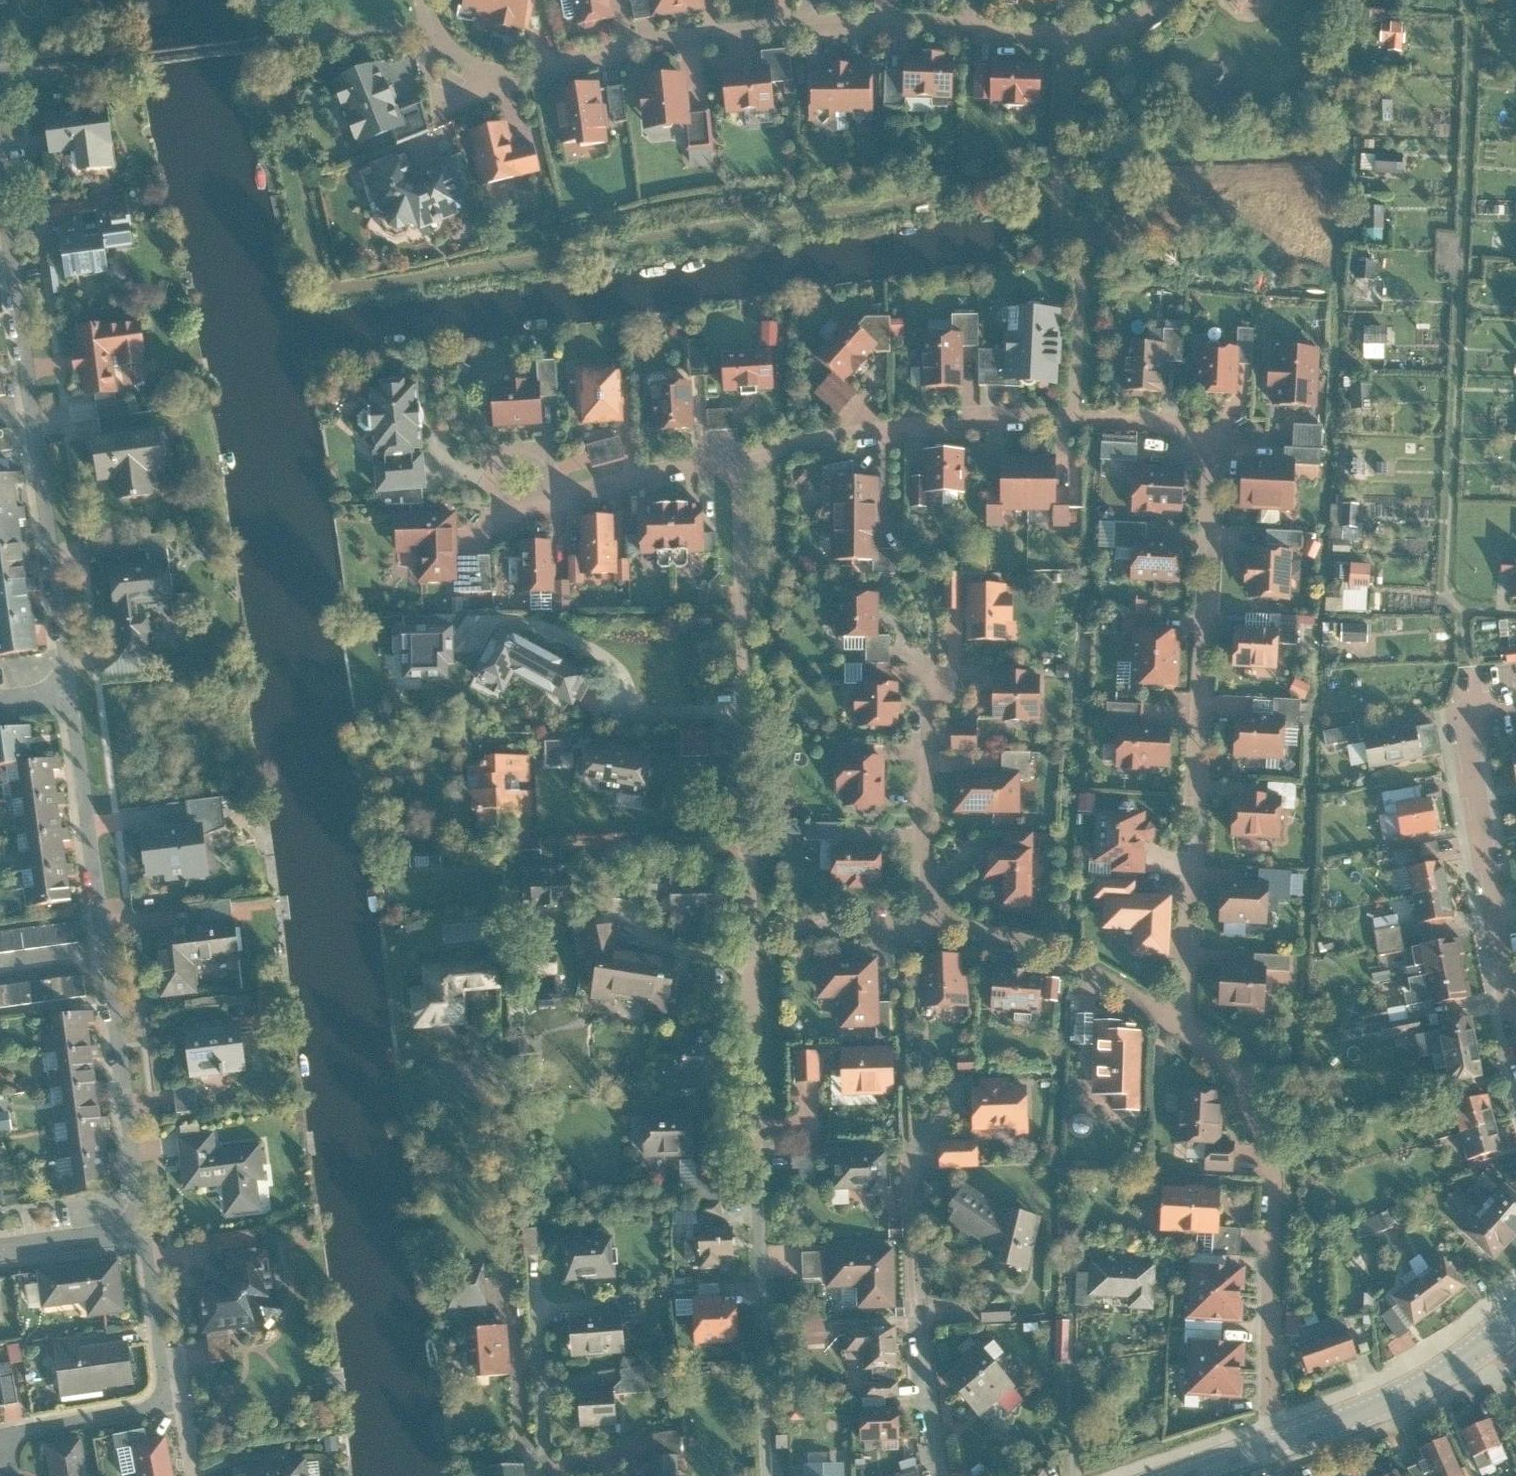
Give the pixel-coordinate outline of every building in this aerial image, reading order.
[(527,0),(460,0),(459,7),(455,6),(453,14),(471,18),(481,20),(480,24),(496,27),(497,23),(508,25),(522,27),(527,0)] [(608,0),(567,0),(571,24),(575,23),(580,28),(591,26),(595,19),(611,16),(608,0)] [(647,0),(629,0),(632,19),(649,16),(647,0)] [(649,16),(703,9),(702,0),(647,0),(649,16)] [(1403,23),(1380,22),(1379,44),(1402,45),(1403,23)] [(720,71),(724,112),(773,107),(770,82),(790,80),(787,49),(759,51),(760,67),(720,71)] [(947,99),(949,99),(951,60),(906,58),(905,70),(904,96),(929,97),(928,106),(947,106),(947,99)] [(378,63),(333,81),(357,141),(390,127),(397,143),(429,132),(421,101),(398,111),(378,63)] [(975,98),(990,98),(991,66),(976,65),(975,98)] [(1039,100),(1040,68),(991,66),(990,98),(1039,100)] [(871,68),(809,68),(809,119),(871,118),(871,68)] [(904,96),(905,70),(884,69),(882,104),(904,106),(904,96)] [(683,113),(680,74),(640,78),(643,123),(684,120),(683,113)] [(603,143),(594,85),(567,88),(568,94),(557,97),(564,143),(577,141),(578,147),(603,143)] [(623,120),(618,85),(604,87),(608,112),(610,111),(612,122),(623,120)] [(1393,120),(1392,100),(1373,101),(1374,121),(1393,120)] [(105,107),(44,114),(48,153),(72,150),(75,171),(113,166),(105,107)] [(707,111),(683,113),(684,120),(686,149),(710,146),(707,111)] [(506,123),(470,131),(476,155),(474,156),(481,183),(538,170),(533,145),(512,150),(506,123)] [(1401,172),(1402,152),(1362,151),(1362,171),(1401,172)] [(397,154),(361,170),(378,210),(387,214),(385,218),(388,226),(397,230),(405,227),(407,223),(421,229),(458,213),(454,202),(463,198),(460,190),(449,163),(420,174),(415,171),(411,161),(401,165),(397,154)] [(461,157),(449,163),(460,190),(469,187),(461,157)] [(133,247),(126,196),(54,205),(64,278),(106,272),(103,250),(133,247)] [(1367,204),(1367,233),(1384,233),(1384,204),(1367,204)] [(1374,278),(1375,258),(1356,258),(1356,278),(1374,278)] [(1057,310),(1001,307),(999,351),(974,350),(972,380),(1052,385),(1057,310)] [(948,331),(916,330),(915,388),(960,389),(961,346),(975,347),(975,312),(948,312),(948,331)] [(881,347),(847,316),(813,354),(834,372),(815,393),(839,415),(860,392),(849,383),(881,347)] [(108,323),(75,327),(78,355),(71,355),(74,373),(80,372),(84,397),(94,396),(115,393),(117,393),(113,358),(116,357),(117,368),(144,364),(139,325),(109,328),(108,323)] [(1239,345),(1202,341),(1198,393),(1239,397),(1242,364),(1254,365),(1257,327),(1241,326),(1239,345)] [(1165,347),(1128,343),(1123,391),(1163,395),(1166,363),(1187,365),(1190,332),(1167,330),(1165,347)] [(707,336),(686,337),(687,375),(708,374),(707,336)] [(1324,346),(1272,343),(1268,407),(1320,410),(1324,346)] [(774,347),(721,351),(724,394),(777,390),(774,347)] [(538,381),(488,384),(490,430),(541,427),(539,399),(559,398),(557,360),(536,361),(538,381)] [(622,368),(570,370),(572,425),(624,423),(622,368)] [(0,373),(0,392),(16,390),(13,371),(0,373)] [(691,380),(649,382),(651,431),(693,429),(691,380)] [(1371,407),(1372,383),(1354,383),(1353,407),(1371,407)] [(420,384),(367,388),(375,493),(428,489),(420,384)] [(94,396),(97,419),(133,414),(131,401),(116,403),(115,393),(94,396)] [(731,408),(705,411),(707,429),(719,428),(718,421),(732,420),(731,408)] [(97,419),(99,437),(154,429),(151,412),(133,414),(97,419)] [(1296,462),(1245,459),(1243,509),(1298,512),(1300,465),(1324,466),(1326,427),(1298,426),(1296,462)] [(0,429),(0,449),(16,447),(13,427),(0,429)] [(99,437),(91,438),(97,484),(112,481),(115,501),(152,496),(150,476),(165,474),(158,429),(154,429),(99,437)] [(587,441),(590,463),(623,458),(620,436),(587,441)] [(1102,442),(1101,460),(1135,462),(1135,463),(1137,463),(1138,445),(1102,442)] [(927,478),(927,493),(961,493),(961,480),(968,474),(961,467),(961,451),(927,451),(927,478)] [(1001,490),(1001,509),(1003,509),(1028,509),(1028,459),(1001,459),(1001,490)] [(1028,459),(1028,509),(1054,509),(1055,509),(1055,490),(1055,459),(1028,459)] [(1135,467),(1133,511),(1161,512),(1161,508),(1181,510),(1183,473),(1155,472),(1156,468),(1136,467),(1135,467)] [(16,508),(13,485),(21,484),(20,473),(0,475),(0,510),(16,508)] [(913,478),(912,496),(927,496),(927,493),(927,478),(913,478)] [(876,480),(833,480),(833,520),(876,521),(876,480)] [(987,490),(987,525),(1002,525),(1003,509),(1001,509),(1001,490),(987,490)] [(1054,509),(1054,526),(1069,526),(1069,490),(1055,490),(1055,509),(1054,509)] [(1337,501),(1337,542),(1361,542),(1361,501),(1337,501)] [(641,535),(642,554),(657,553),(658,565),(662,568),(670,568),(673,564),(677,568),(685,568),(688,564),(687,552),(703,552),(703,534),(702,507),(688,507),(688,504),(654,505),(654,508),(640,508),(641,535)] [(21,545),(18,521),(26,520),(24,507),(16,508),(0,510),(0,548),(21,545)] [(397,516),(397,551),(399,551),(399,543),(420,543),(421,581),(455,580),(456,580),(455,557),(454,515),(397,516)] [(581,557),(581,574),(583,574),(615,573),(617,573),(617,561),(616,543),(612,543),(611,517),(584,518),(584,543),(580,543),(581,557)] [(876,548),(876,521),(833,520),(832,566),(864,566),(864,578),(890,578),(890,549),(876,548)] [(1114,522),(1113,548),(1133,549),(1133,541),(1146,542),(1147,524),(1114,522)] [(1272,554),(1251,553),(1249,603),(1296,604),(1298,551),(1306,551),(1306,533),(1273,532),(1272,554)] [(703,534),(703,552),(716,551),(716,533),(703,534)] [(148,566),(167,564),(163,535),(137,538),(138,552),(146,551),(148,566)] [(628,536),(629,554),(642,554),(641,535),(628,536)] [(1133,549),(1131,578),(1154,580),(1153,592),(1166,593),(1167,580),(1179,581),(1181,544),(1146,542),(1133,541),(1133,549)] [(519,563),(520,593),(551,592),(555,592),(555,582),(555,566),(551,566),(550,542),(523,543),(523,563),(519,563)] [(27,581),(24,563),(31,562),(28,544),(21,545),(0,548),(0,585),(27,581)] [(569,582),(570,583),(584,583),(583,574),(581,574),(581,557),(569,558),(569,582)] [(1507,572),(1515,573),(1515,561),(1508,560),(1507,572)] [(615,573),(615,581),(629,581),(629,561),(617,561),(617,573),(615,573)] [(1348,586),(1369,586),(1370,562),(1349,562),(1348,586)] [(148,566),(108,570),(119,661),(151,658),(146,618),(133,619),(131,606),(170,602),(167,564),(148,566)] [(961,576),(940,574),(938,609),(959,611),(961,576)] [(32,616),(29,592),(35,591),(33,579),(27,581),(0,585),(0,621),(32,616)] [(1011,582),(964,580),(961,644),(1007,647),(1011,582)] [(551,592),(552,612),(570,612),(570,583),(569,582),(555,582),(555,592),(551,592)] [(1343,610),(1368,610),(1369,589),(1343,588),(1343,610)] [(880,595),(835,594),(834,644),(863,645),(863,666),(890,666),(890,637),(879,637),(880,595)] [(1157,616),(1115,613),(1114,633),(1127,634),(1124,691),(1174,694),(1177,635),(1156,633),(1157,616)] [(38,652),(34,628),(40,627),(38,615),(32,616),(0,621),(0,658),(38,652)] [(394,629),(395,653),(404,653),(405,679),(446,678),(446,662),(452,662),(452,641),(449,641),(449,627),(447,627),(447,615),(403,616),(404,629),(394,629)] [(1276,630),(1237,629),(1235,671),(1284,673),(1285,647),(1300,647),(1302,617),(1277,616),(1276,630)] [(1343,641),(1368,642),(1368,623),(1343,622),(1343,641)] [(500,629),(474,676),(497,688),(503,691),(513,673),(568,702),(572,705),(588,676),(500,629)] [(1506,646),(1507,660),(1515,659),(1515,646),(1506,646)] [(852,681),(853,734),(904,734),(903,681),(893,681),(893,666),(890,666),(863,666),(863,681),(852,681)] [(1042,677),(995,675),(993,722),(1040,724),(1042,677)] [(1294,678),(1289,691),(1305,697),(1311,684),(1294,678)] [(1274,718),(1236,715),(1233,759),(1287,762),(1290,726),(1303,727),(1304,703),(1275,701),(1274,718)] [(1139,706),(1101,703),(1099,722),(1114,723),(1111,769),(1166,773),(1170,721),(1138,719),(1139,706)] [(981,726),(951,724),(950,750),(980,751),(981,726)] [(1360,724),(1323,733),(1327,748),(1363,739),(1360,724)] [(680,728),(682,756),(715,754),(714,725),(680,728)] [(1421,726),(1367,737),(1374,771),(1428,759),(1421,726)] [(27,764),(24,739),(32,738),(30,727),(0,731),(0,767),(15,765),(27,764)] [(875,745),(836,747),(839,812),(892,810),(890,757),(876,757),(875,745)] [(651,758),(577,747),(572,783),(597,786),(596,795),(644,802),(651,758)] [(953,768),(952,816),(1017,818),(1018,780),(1029,781),(1030,754),(1001,754),(1001,770),(953,768)] [(11,802),(20,801),(56,795),(53,772),(61,770),(59,759),(27,764),(15,765),(18,783),(9,784),(11,802)] [(521,765),(461,762),(458,827),(500,829),(501,807),(519,808),(521,765)] [(1427,783),(1384,790),(1389,815),(1402,813),(1406,836),(1445,829),(1438,794),(1430,796),(1427,783)] [(1267,798),(1233,796),(1230,838),(1285,841),(1288,803),(1297,803),(1298,787),(1268,785),(1267,798)] [(16,838),(25,837),(61,832),(58,807),(65,806),(63,794),(56,795),(20,801),(23,820),(14,821),(16,838)] [(189,806),(193,831),(204,830),(204,834),(228,831),(224,801),(189,806)] [(1147,814),(1092,810),(1088,864),(1109,865),(1108,874),(1142,876),(1147,814)] [(842,823),(801,823),(801,843),(833,843),(834,888),(891,887),(891,842),(842,842),(842,823)] [(21,874),(30,873),(67,868),(63,842),(71,841),(69,830),(61,832),(25,837),(28,854),(19,855),(21,874)] [(152,836),(158,881),(209,876),(204,834),(204,830),(193,831),(152,836)] [(994,912),(1031,914),(1033,838),(1002,837),(1002,856),(983,855),(982,885),(994,885),(994,912)] [(1402,844),(1378,849),(1381,865),(1405,860),(1402,844)] [(571,846),(525,847),(526,864),(571,863),(571,846)] [(1411,872),(1417,897),(1451,889),(1446,864),(1411,872)] [(24,891),(25,909),(71,904),(68,878),(75,877),(73,867),(67,868),(30,873),(32,891),(24,891)] [(1263,884),(1223,882),(1221,923),(1270,926),(1272,896),(1294,897),(1295,872),(1263,870),(1263,884)] [(574,875),(523,876),(523,911),(574,910),(574,875)] [(1133,882),(1088,879),(1087,898),(1098,898),(1095,931),(1129,934),(1127,954),(1164,957),(1169,893),(1132,891),(1133,882)] [(727,885),(666,888),(667,923),(684,923),(686,949),(717,948),(716,925),(729,924),(727,885)] [(1451,889),(1417,897),(1422,921),(1457,913),(1451,889)] [(1402,914),(1373,921),(1381,953),(1411,946),(1402,914)] [(608,919),(575,928),(584,964),(601,959),(602,954),(621,958),(608,919)] [(0,931),(0,952),(80,942),(77,921),(0,931)] [(233,923),(151,931),(159,1001),(197,996),(193,967),(237,963),(233,923)] [(1462,940),(1417,952),(1423,975),(1468,965),(1462,940)] [(436,948),(397,993),(448,1037),(487,993),(436,948)] [(646,1009),(667,1013),(677,959),(623,949),(621,958),(602,954),(601,959),(594,998),(616,1002),(617,996),(647,1002),(646,1009)] [(1257,970),(1225,968),(1223,1007),(1268,1010),(1271,970),(1292,971),(1293,952),(1259,950),(1257,970)] [(973,955),(927,955),(926,1008),(973,1008),(973,955)] [(887,957),(820,958),(820,1008),(847,1008),(847,1032),(881,1032),(882,1042),(899,1042),(898,1001),(888,1001),(887,957)] [(1476,990),(1468,965),(1423,975),(1404,980),(1411,1007),(1476,990)] [(1047,976),(995,972),(992,1010),(1044,1014),(1045,1005),(1061,1006),(1063,983),(1046,981),(1047,976)] [(0,986),(0,1008),(89,996),(86,975),(0,986)] [(40,1018),(45,1054),(90,1048),(88,1025),(94,1025),(92,1011),(40,1018)] [(1100,1013),(1074,1013),(1074,1049),(1094,1049),(1093,1103),(1116,1103),(1116,1113),(1144,1113),(1144,1032),(1128,1032),(1128,1020),(1100,1020),(1100,1013)] [(1445,1054),(1487,1046),(1480,1013),(1414,1027),(1421,1059),(1445,1054)] [(238,1025),(185,1031),(190,1081),(243,1075),(238,1025)] [(683,1031),(686,1064),(733,1060),(730,1027),(683,1031)] [(1493,1076),(1487,1046),(1445,1054),(1451,1084),(1493,1076)] [(45,1054),(50,1090),(95,1084),(93,1061),(99,1060),(97,1047),(90,1048),(45,1054)] [(902,1048),(844,1050),(846,1100),(903,1098),(902,1048)] [(823,1054),(800,1054),(800,1080),(823,1079),(823,1054)] [(735,1084),(733,1060),(686,1064),(688,1088),(735,1084)] [(982,1088),(971,1088),(972,1135),(1030,1133),(1028,1086),(1011,1086),(1011,1079),(981,1080),(982,1088)] [(50,1090),(54,1127),(101,1120),(98,1097),(104,1095),(102,1083),(95,1084),(50,1090)] [(198,1088),(177,1090),(180,1113),(200,1111),(198,1088)] [(1228,1096),(1182,1093),(1178,1151),(1205,1153),(1204,1171),(1238,1173),(1240,1142),(1226,1141),(1228,1096)] [(1461,1134),(1499,1123),(1492,1094),(1453,1105),(1461,1134)] [(705,1113),(647,1114),(648,1159),(704,1157),(703,1129),(724,1129),(723,1104),(705,1104),(705,1113)] [(11,1128),(9,1112),(0,1113),(0,1129),(11,1128)] [(54,1127),(60,1163),(106,1157),(103,1132),(109,1131),(107,1119),(101,1120),(54,1127)] [(1508,1154),(1499,1123),(1461,1134),(1469,1164),(1508,1154)] [(265,1183),(260,1146),(215,1152),(213,1135),(177,1139),(183,1193),(221,1188),(225,1218),(261,1214),(257,1184),(265,1183)] [(979,1140),(940,1142),(942,1169),(980,1167),(979,1140)] [(816,1177),(815,1151),(795,1151),(797,1178),(816,1177)] [(894,1155),(838,1156),(839,1202),(876,1201),(876,1193),(895,1192),(894,1155)] [(60,1163),(65,1200),(111,1193),(108,1169),(113,1168),(112,1156),(106,1157),(60,1163)] [(1468,1186),(1488,1204),(1497,1195),(1506,1185),(1515,1184),(1515,1175),(1509,1176),(1492,1161),(1468,1186)] [(1002,1211),(965,1185),(942,1220),(997,1253),(994,1268),(1031,1276),(1044,1221),(1002,1211)] [(1445,1205),(1469,1219),(1479,1201),(1455,1188),(1445,1205)] [(1225,1192),(1165,1189),(1163,1234),(1220,1237),(1220,1250),(1243,1251),(1244,1228),(1223,1227),(1225,1192)] [(1515,1241),(1515,1240),(1515,1211),(1497,1195),(1488,1204),(1482,1212),(1515,1241)] [(1388,1211),(1355,1220),(1359,1235),(1392,1226),(1388,1211)] [(1498,1261),(1515,1241),(1482,1212),(1465,1232),(1498,1261)] [(219,1259),(227,1258),(226,1247),(259,1243),(257,1227),(216,1231),(219,1259)] [(744,1229),(704,1233),(707,1268),(747,1265),(744,1229)] [(222,1279),(199,1282),(204,1330),(259,1324),(265,1330),(288,1300),(283,1296),(275,1241),(259,1243),(226,1247),(227,1258),(228,1268),(222,1279)] [(626,1243),(569,1245),(570,1288),(619,1287),(618,1269),(626,1269),(626,1243)] [(903,1249),(806,1252),(807,1289),(855,1287),(855,1307),(904,1306),(903,1249)] [(1452,1256),(1420,1276),(1442,1308),(1473,1288),(1452,1256)] [(122,1257),(38,1269),(44,1306),(87,1300),(89,1315),(129,1309),(122,1257)] [(1161,1264),(1096,1259),(1093,1301),(1122,1303),(1122,1312),(1157,1314),(1161,1264)] [(488,1301),(485,1262),(453,1264),(456,1304),(488,1301)] [(1190,1290),(1244,1293),(1246,1269),(1192,1266),(1190,1290)] [(1435,1312),(1442,1308),(1420,1276),(1390,1296),(1420,1342),(1444,1326),(1435,1312)] [(703,1286),(678,1286),(678,1303),(699,1303),(699,1347),(744,1346),(743,1299),(703,1300),(703,1286)] [(1243,1319),(1244,1293),(1190,1290),(1189,1317),(1243,1319)] [(614,1316),(574,1318),(577,1359),(633,1355),(631,1318),(648,1317),(646,1295),(613,1298),(614,1316)] [(1010,1303),(981,1304),(982,1320),(1011,1318),(1010,1303)] [(1309,1377),(1336,1367),(1323,1325),(1308,1328),(1306,1314),(1285,1314),(1287,1334),(1303,1336),(1306,1345),(1299,1347),(1309,1377)] [(825,1347),(823,1319),(798,1320),(799,1349),(825,1347)] [(1323,1325),(1336,1367),(1361,1358),(1348,1319),(1323,1325)] [(901,1322),(845,1324),(846,1353),(862,1352),(863,1367),(902,1366),(901,1322)] [(514,1327),(473,1331),(478,1383),(519,1379),(514,1327)] [(81,1335),(53,1339),(61,1396),(106,1390),(106,1387),(137,1382),(132,1339),(82,1345),(81,1335)] [(1190,1365),(1242,1368),(1243,1342),(1191,1340),(1190,1365)] [(983,1345),(943,1378),(979,1420),(1019,1387),(983,1345)] [(12,1361),(0,1363),(0,1366),(7,1404),(20,1401),(12,1361)] [(1242,1368),(1190,1365),(1189,1393),(1241,1396),(1242,1368)] [(631,1391),(582,1392),(583,1432),(628,1431),(628,1396),(660,1395),(660,1368),(631,1369),(631,1391)] [(892,1399),(863,1399),(863,1440),(883,1440),(883,1450),(905,1450),(904,1407),(892,1407),(892,1399)] [(1490,1419),(1464,1430),(1481,1472),(1495,1465),(1489,1450),(1501,1444),(1490,1419)] [(169,1435),(132,1441),(139,1475),(176,1475),(169,1435)] [(84,1436),(47,1443),(53,1475),(91,1475),(84,1436)] [(1448,1436),(1421,1447),(1426,1459),(1432,1475),(1464,1475),(1448,1436)] [(312,1455),(238,1465),(239,1475),(314,1475),(312,1455)] [(692,1456),(666,1457),(667,1475),(693,1475),(692,1456)] [(807,1457),(807,1475),(850,1475),(850,1456),(829,1457),(807,1457)] [(1426,1459),(1409,1467),(1415,1475),(1432,1475),(1426,1459)] [(483,1465),(484,1475),(528,1475),(527,1462),(483,1465)] [(889,1475),(923,1475),(920,1467),(889,1475)]
